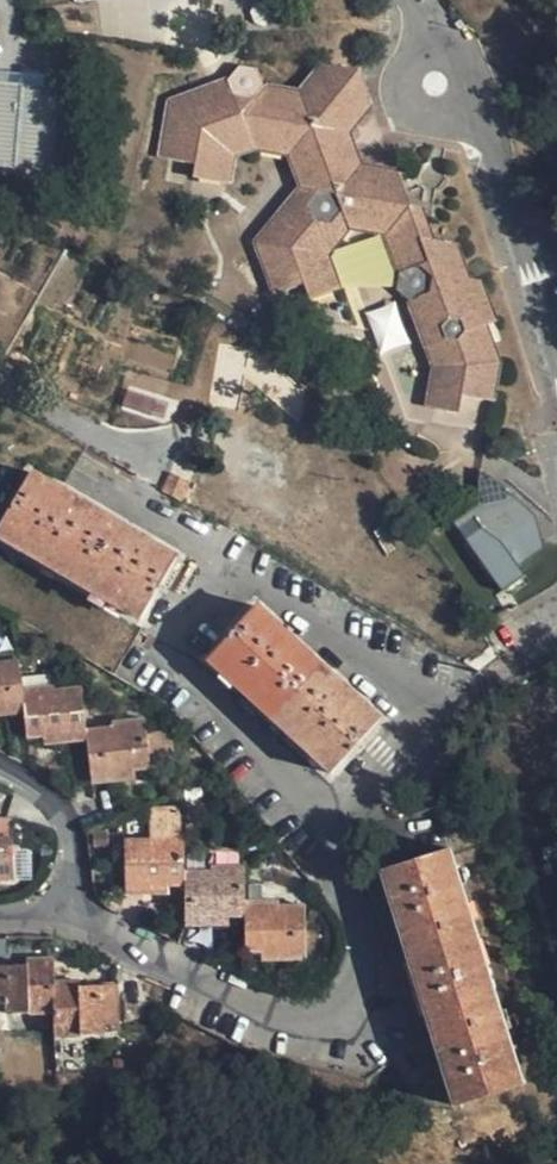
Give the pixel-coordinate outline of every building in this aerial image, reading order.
[(268,0),(262,0),(254,3),(249,12),(252,23),(264,28),(274,24),(279,15),(275,4),(268,0)] [(325,255),(337,241),(348,228),(357,230),(387,234),(400,272),(397,291),(408,300),(434,371),(429,406),(459,411),(462,395),(492,400),(498,364),(484,326),(495,321),(481,283),(467,280),(455,247),(435,244),(430,232),(416,229),(408,205),(396,203),(389,180),(396,173),(360,166),(352,145),(347,134),(355,123),(369,105),(357,72),(322,67),(298,92),(262,86),(256,71),(238,68),(228,82),(170,102),(161,157),(194,163),(192,177),(230,183),(234,155),(256,150),(288,156),(300,190),(256,243),(274,293),(302,284),(309,299),(337,289),(325,255)] [(42,168),(45,84),(0,83),(0,167),(42,168)] [(360,136),(355,123),(347,134),(352,145),(360,136)] [(408,205),(396,173),(389,180),(396,203),(408,205)] [(421,209),(408,205),(416,229),(430,232),(421,209)] [(340,248),(357,230),(348,228),(337,241),(340,248)] [(112,341),(0,274),(0,359),(76,404),(112,341)] [(379,352),(408,344),(396,304),(367,313),(379,352)] [(238,410),(244,378),(250,349),(220,343),(208,405),(238,410)] [(164,418),(169,400),(126,389),(121,407),(164,418)] [(479,505),(510,494),(480,471),(478,481),(479,505)] [(161,491),(179,502),(188,481),(167,472),(161,491)] [(174,560),(29,474),(0,523),(0,539),(41,564),(45,562),(139,618),(174,560)] [(535,516),(510,494),(479,505),(455,524),(503,593),(526,577),(519,568),(545,550),(535,516)] [(378,721),(253,609),(207,657),(289,733),(288,737),(330,774),(378,721)] [(23,711),(24,723),(43,721),(45,733),(46,741),(86,738),(85,730),(80,689),(55,691),(54,687),(21,690),(18,664),(0,665),(0,713),(23,711)] [(134,778),(133,768),(132,759),(149,757),(145,720),(112,723),(112,728),(85,730),(86,738),(90,783),(134,778)] [(26,735),(45,733),(43,721),(24,723),(26,735)] [(150,766),(149,757),(132,759),(133,768),(150,766)] [(169,889),(169,881),(169,871),(184,871),(183,838),(180,834),(180,809),(149,810),(149,841),(124,842),(125,890),(169,889)] [(0,821),(0,838),(0,841),(10,841),(9,821),(0,821)] [(106,834),(93,834),(93,848),(107,847),(106,834)] [(0,838),(0,881),(14,880),(13,840),(10,841),(0,841),(0,838)] [(454,1106),(522,1085),(450,849),(381,870),(454,1106)] [(210,871),(184,871),(184,882),(185,926),(228,925),(228,915),(228,903),(244,904),(244,868),(211,867),(210,871)] [(169,881),(184,882),(184,871),(169,871),(169,881)] [(228,915),(244,915),(244,904),(228,903),(228,915)] [(261,937),(261,949),(262,957),(305,956),(303,909),(277,909),(276,904),(244,904),(244,915),(244,936),(261,937)] [(245,949),(261,949),(261,937),(244,936),(245,949)] [(86,988),(74,988),(74,982),(59,983),(58,959),(44,960),(44,966),(34,967),(0,966),(0,995),(0,1007),(17,1007),(17,1014),(59,1014),(60,1038),(107,1038),(106,1028),(121,1028),(122,988),(86,988)]
